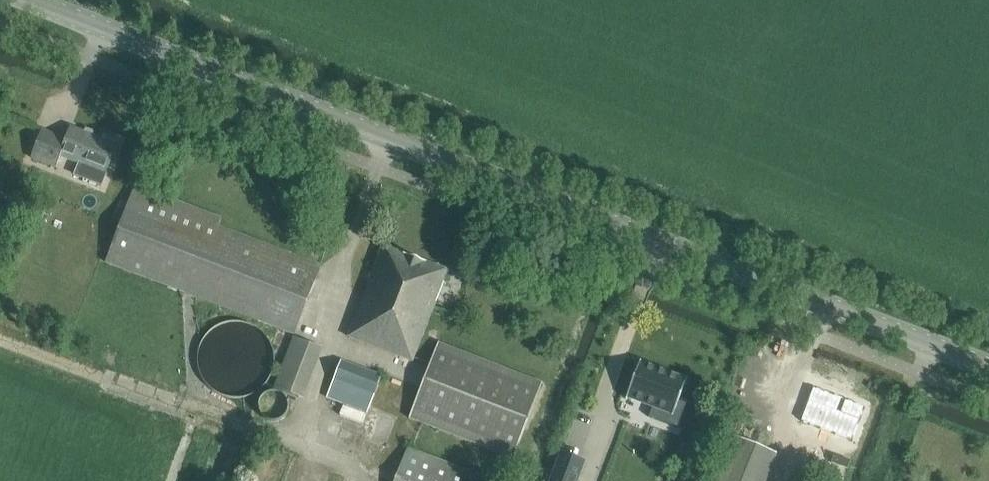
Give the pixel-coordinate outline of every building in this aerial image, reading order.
[(44,132),(32,160),(45,165),(57,170),(61,158),(77,165),(73,175),(101,186),(105,176),(117,147),(72,130),(67,141),(56,137),(44,132)] [(107,265),(293,336),(294,336),(298,327),(321,267),(219,228),(222,221),(137,189),(107,265)] [(448,273),(384,248),(350,338),(414,363),(448,273)] [(273,366),(274,359),(274,351),(272,344),(268,338),(264,332),(259,327),(252,324),(245,321),(238,320),(231,320),(224,322),(217,325),(211,329),(206,334),(202,340),(199,347),(198,354),(198,361),(199,368),(202,375),(206,381),(210,387),(216,391),(223,394),(230,396),(237,396),(244,395),(251,393),(258,389),(263,385),(268,379),(271,373),(273,366)] [(294,337),(316,346),(320,336),(298,327),(294,336),(294,337)] [(514,461),(543,385),(438,345),(409,420),(514,461)] [(640,361),(626,399),(627,399),(628,397),(653,407),(649,417),(677,428),(687,401),(680,398),(687,379),(686,378),(685,380),(641,364),(642,362),(640,361)] [(368,415),(382,378),(341,363),(327,399),(368,415)] [(289,407),(289,402),(288,398),(286,394),(282,391),(278,390),(273,389),(269,390),(265,392),(262,395),(260,400),(259,404),(259,409),(261,413),(264,416),(268,419),(273,420),(277,419),(282,418),(285,415),(288,411),(289,407)] [(856,443),(870,409),(818,389),(804,423),(856,443)] [(775,455),(734,439),(718,480),(765,480),(775,455)] [(698,451),(687,446),(679,464),(690,469),(698,451)] [(408,451),(397,480),(486,480),(408,451)] [(586,464),(563,455),(553,480),(579,480),(586,464)]
